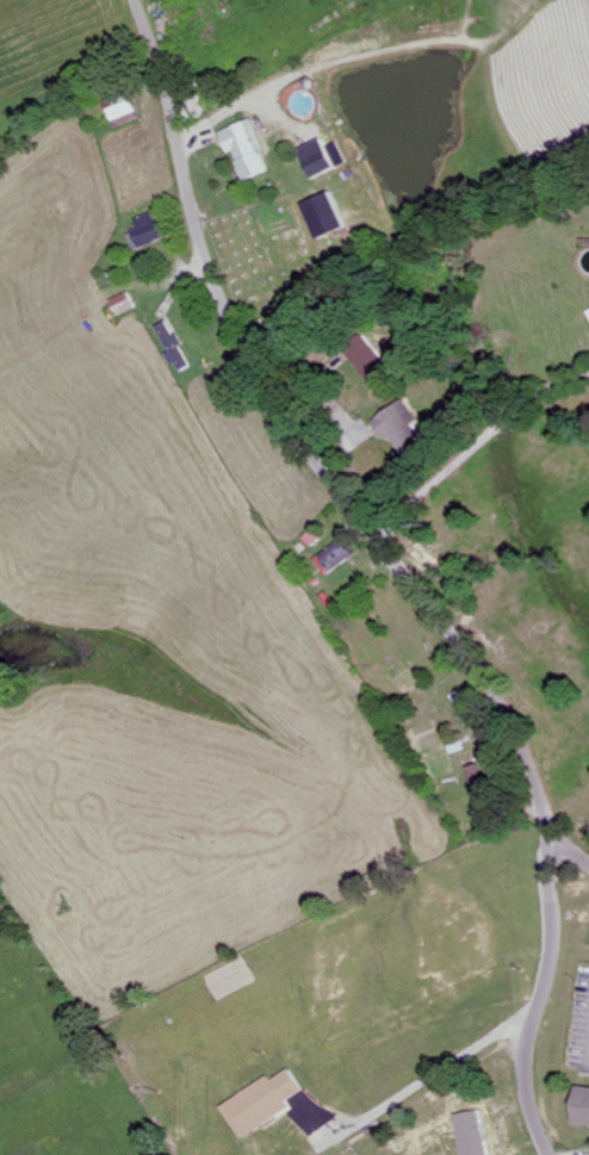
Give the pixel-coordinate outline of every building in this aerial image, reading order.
[(144,119),(136,99),(111,108),(119,129),(144,119)] [(271,171),(257,141),(263,138),(254,118),(222,133),(231,154),(235,152),(248,181),(271,171)] [(326,146),(324,140),(300,148),(311,178),(347,165),(338,142),(326,146)] [(345,230),(334,192),(304,202),(316,239),(345,230)] [(139,220),(142,227),(133,231),(142,250),(173,236),(161,210),(139,220)] [(121,317),(140,308),(132,292),(113,300),(121,317)] [(194,367),(171,321),(158,327),(181,373),(194,367)] [(377,382),(395,365),(365,334),(347,352),(377,382)] [(378,420),(408,461),(434,442),(404,401),(378,420)] [(328,575),(358,557),(348,540),(318,558),(328,575)] [(224,1107),(244,1140),(294,1109),(290,1102),(307,1091),(294,1069),(275,1081),(273,1077),(224,1107)] [(588,1126),(588,1088),(579,1088),(578,1126),(588,1126)] [(466,1154),(491,1154),(482,1111),(457,1116),(466,1154)]
